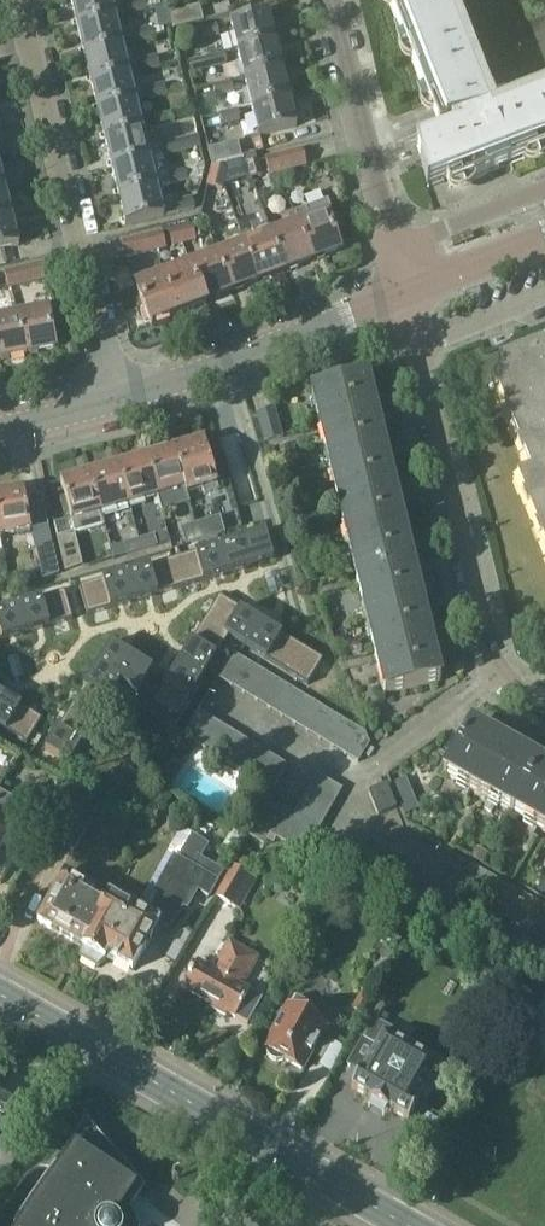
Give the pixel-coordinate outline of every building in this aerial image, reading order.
[(77,26),(114,17),(110,0),(71,0),(77,26)] [(127,3),(129,13),(147,9),(145,0),(138,0),(127,3)] [(430,103),(434,113),(437,122),(449,118),(454,130),(442,135),(462,184),(475,179),(490,173),(505,167),(512,165),(543,152),(544,152),(544,0),(389,0),(430,103)] [(199,7),(171,15),(175,30),(203,23),(199,7)] [(269,13),(230,23),(231,24),(232,24),(238,51),(275,42),(268,15),(269,15),(269,13)] [(114,17),(77,26),(85,54),(121,45),(114,17)] [(151,27),(134,31),(137,42),(153,37),(151,27)] [(217,27),(200,31),(202,42),(220,37),(217,27)] [(275,42),(238,51),(246,80),(282,70),(275,42)] [(121,45),(85,54),(92,82),(129,74),(125,58),(121,45)] [(158,55),(141,60),(144,70),(161,66),(158,55)] [(207,59),(188,64),(190,75),(209,70),(227,65),(224,55),(207,59)] [(282,70),(246,80),(248,90),(249,93),(253,108),(289,99),(285,84),(282,70)] [(129,74),(92,82),(99,111),(136,102),(129,74)] [(232,83),(214,88),(217,98),(234,94),(232,83)] [(166,84),(148,88),(151,98),(168,94),(166,84)] [(289,99),(253,108),(259,135),(258,136),(259,137),(297,127),(297,126),(296,126),(289,99)] [(136,102),(99,111),(106,139),(143,130),(136,102)] [(173,112),(155,117),(158,127),(175,123),(173,112)] [(238,112),(221,116),(224,127),(241,122),(238,112)] [(143,130),(106,139),(113,168),(150,159),(143,130)] [(198,136),(162,145),(165,155),(201,146),(198,136)] [(238,142),(208,150),(212,165),(242,158),(238,142)] [(304,150),(278,156),(283,172),(307,165),(304,150)] [(278,156),(266,159),(270,175),(283,172),(278,156)] [(150,159),(113,168),(120,196),(157,187),(150,159)] [(258,161),(248,164),(251,179),(262,176),(258,161)] [(213,166),(210,175),(226,179),(228,169),(213,166)] [(187,169),(170,173),(172,184),(189,179),(187,169)] [(210,175),(208,186),(223,190),(226,179),(210,175)] [(157,187),(120,196),(127,223),(126,224),(126,225),(165,215),(165,214),(164,214),(157,187)] [(0,190),(0,220),(12,217),(5,189),(0,190)] [(194,197),(177,201),(179,212),(196,207),(194,197)] [(308,208),(296,213),(300,224),(313,260),(341,249),(340,247),(344,246),(339,234),(335,236),(328,215),(333,213),(328,201),(308,208)] [(0,220),(0,250),(21,245),(20,244),(19,244),(12,217),(0,220)] [(300,224),(273,234),(286,270),(313,260),(300,224)] [(193,225),(181,227),(185,242),(197,239),(193,225)] [(181,227),(169,230),(173,245),(185,242),(181,227)] [(163,232),(122,242),(126,256),(167,246),(163,232)] [(273,234),(245,244),(259,280),(286,270),(273,234)] [(245,244),(218,254),(231,290),(259,280),(245,244)] [(218,254),(192,264),(205,300),(231,290),(218,254)] [(42,263),(23,268),(27,283),(46,278),(42,263)] [(192,264),(164,274),(178,314),(204,304),(204,306),(205,305),(206,305),(204,301),(205,300),(192,264)] [(23,268),(4,272),(9,287),(27,283),(23,268)] [(164,274),(136,284),(145,309),(141,310),(146,322),(150,321),(152,325),(153,325),(153,324),(178,314),(164,274)] [(49,310),(20,316),(27,354),(56,348),(56,346),(55,345),(59,344),(56,331),(53,332),(53,331),(49,310)] [(0,320),(0,359),(27,354),(20,316),(0,320)] [(544,343),(499,362),(504,375),(494,379),(531,472),(517,477),(544,547),(544,344),(544,343)] [(368,380),(312,393),(331,470),(387,456),(379,426),(368,380)] [(275,410),(258,415),(266,441),(282,437),(275,410)] [(219,491),(205,441),(175,449),(186,486),(185,487),(187,495),(204,490),(205,495),(219,491)] [(186,486),(175,449),(146,457),(157,495),(185,487),(186,486)] [(405,531),(397,501),(387,456),(331,470),(349,545),(405,531)] [(146,457),(119,465),(130,503),(157,495),(146,457)] [(119,465),(91,473),(102,512),(130,503),(119,465)] [(102,512),(91,473),(61,482),(67,504),(72,521),(102,512)] [(24,490),(0,494),(0,522),(2,535),(31,530),(24,490)] [(17,691),(289,611),(258,502),(235,509),(243,539),(0,610),(0,632),(17,691)] [(220,518),(193,526),(198,542),(225,534),(224,532),(220,518)] [(181,529),(186,545),(198,542),(193,526),(181,529)] [(169,529),(139,537),(143,549),(172,541),(169,529)] [(423,606),(415,576),(405,531),(349,545),(367,620),(423,606)] [(75,533),(58,537),(66,571),(82,565),(75,533)] [(125,555),(140,551),(136,539),(122,544),(125,555)] [(53,544),(37,547),(44,578),(59,573),(53,544)] [(367,620),(386,695),(441,682),(423,606),(367,620)] [(179,662),(204,678),(230,637),(204,622),(179,662)] [(262,622),(246,647),(308,686),(324,660),(262,622)] [(111,643),(96,668),(121,684),(138,694),(154,669),(111,643)] [(232,685),(247,660),(238,654),(234,652),(232,656),(219,678),(232,685)] [(259,668),(247,660),(232,685),(244,693),(259,668)] [(204,678),(179,662),(154,704),(179,720),(204,678)] [(71,709),(96,725),(121,684),(96,668),(71,709)] [(272,675),(259,668),(244,693),(257,701),(272,675)] [(270,709),(285,683),(272,675),(257,701),(270,709)] [(298,691),(285,683),(270,709),(282,716),(298,691)] [(295,724),(310,699),(298,691),(282,716),(295,724)] [(0,697),(0,728),(28,745),(43,720),(2,695),(0,697)] [(323,706),(310,699),(295,724),(308,732),(323,706)] [(336,714),(323,706),(308,732),(321,739),(336,714)] [(71,709),(45,751),(70,766),(96,725),(71,709)] [(183,735),(196,743),(212,718),(199,710),(183,735)] [(333,747),(348,722),(336,714),(321,739),(333,747)] [(196,743),(209,751),(224,726),(212,718),(196,743)] [(361,730),(348,722),(333,747),(346,754),(361,730)] [(444,774),(512,813),(541,762),(538,761),(538,762),(514,748),(514,747),(500,739),(499,740),(475,726),(475,725),(472,724),(444,774)] [(209,751),(222,759),(237,734),(224,726),(209,751)] [(370,744),(365,732),(361,730),(346,754),(359,762),(370,744)] [(222,759),(235,767),(250,742),(237,734),(222,759)] [(235,767),(247,775),(263,750),(250,742),(235,767)] [(247,775),(260,783),(276,758),(263,750),(247,775)] [(260,783),(273,791),(289,766),(276,758),(260,783)] [(543,764),(543,763),(541,762),(512,813),(544,831),(544,765),(543,764)] [(335,803),(343,790),(319,777),(312,790),(335,803)] [(388,785),(370,793),(379,815),(398,809),(388,785)] [(104,802),(77,786),(48,834),(77,850),(104,802)] [(312,790),(304,803),(328,816),(335,803),(312,790)] [(4,865),(33,812),(0,792),(0,873),(4,865)] [(61,800),(45,793),(30,823),(46,830),(61,800)] [(268,833),(283,808),(269,799),(254,825),(268,833)] [(328,816),(304,803),(297,815),(320,829),(328,816)] [(296,817),(283,808),(268,833),(282,841),(290,828),(296,817)] [(297,815),(296,817),(290,828),(313,842),(320,829),(297,815)] [(228,845),(238,851),(240,852),(252,827),(240,821),(231,839),(228,845)] [(306,855),(313,842),(290,828),(282,841),(306,855)] [(83,947),(80,957),(98,967),(105,960),(108,956),(133,970),(144,951),(145,951),(152,938),(151,937),(160,923),(171,928),(184,904),(188,905),(197,891),(208,897),(223,872),(199,859),(207,845),(189,835),(176,859),(173,857),(148,901),(153,904),(147,914),(136,908),(140,901),(114,887),(104,906),(94,923),(95,924),(83,947)] [(366,836),(358,849),(383,864),(391,850),(366,836)] [(416,865),(391,850),(383,864),(409,878),(416,865)] [(66,873),(38,922),(83,947),(95,924),(94,923),(104,906),(114,887),(120,877),(77,853),(66,873)] [(455,872),(481,886),(488,873),(462,859),(455,872)] [(214,896),(227,903),(234,891),(243,896),(254,877),(232,864),(214,896)] [(383,864),(376,877),(401,891),(409,878),(383,864)] [(513,888),(513,915),(513,923),(528,923),(528,896),(513,888)] [(528,896),(528,923),(528,932),(544,932),(544,904),(528,896)] [(193,934),(183,928),(166,957),(176,963),(193,934)] [(213,970),(198,962),(183,988),(214,1006),(213,1008),(226,1015),(227,1013),(234,1017),(235,1016),(246,1023),(255,1007),(256,1007),(261,999),(249,992),(249,991),(241,986),(257,957),(229,941),(213,970)] [(362,1012),(358,1018),(361,1020),(373,999),(387,974),(378,969),(364,994),(363,993),(354,1008),(362,1012)] [(265,1049),(266,1050),(266,1051),(267,1053),(268,1056),(269,1057),(271,1059),(273,1060),(276,1061),(277,1062),(280,1062),(281,1062),(282,1061),(284,1061),(286,1060),(303,1070),(312,1055),(321,1060),(329,1046),(320,1040),(327,1028),(308,1018),(315,1006),(296,995),(287,1010),(282,1011),(278,1018),(280,1023),(265,1049)] [(362,1071),(361,1073),(352,1088),(372,1100),(371,1101),(375,1103),(376,1102),(386,1107),(385,1108),(389,1111),(389,1110),(409,1121),(419,1103),(418,1103),(440,1066),(398,1042),(402,1034),(375,1018),(363,1039),(377,1047),(363,1071),(362,1071)] [(4,1128),(13,1133),(23,1116),(14,1111),(15,1109),(0,1100),(0,1134),(4,1128)] [(137,1224),(136,1221),(135,1219),(133,1216),(132,1214),(130,1212),(128,1210),(125,1208),(135,1193),(140,1196),(146,1188),(87,1120),(15,1225),(137,1225),(137,1224)]
